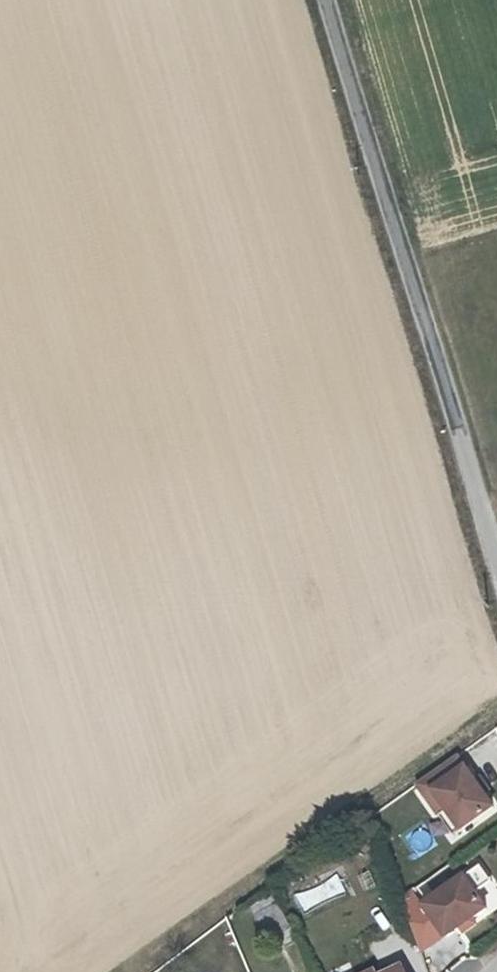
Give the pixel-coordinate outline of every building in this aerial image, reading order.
[(489,804),(451,753),(412,783),(421,796),(429,791),(457,828),(489,804)] [(429,791),(421,796),(450,833),(457,828),(429,791)] [(468,869),(462,874),(474,890),(480,885),(468,869)] [(305,913),(348,893),(339,874),(296,895),(305,913)] [(424,902),(408,914),(420,950),(443,934),(445,935),(484,905),(474,890),(462,874),(424,902)] [(412,886),(400,895),(408,914),(424,902),(412,886)] [(449,971),(470,971),(476,966),(463,955),(449,971)]
